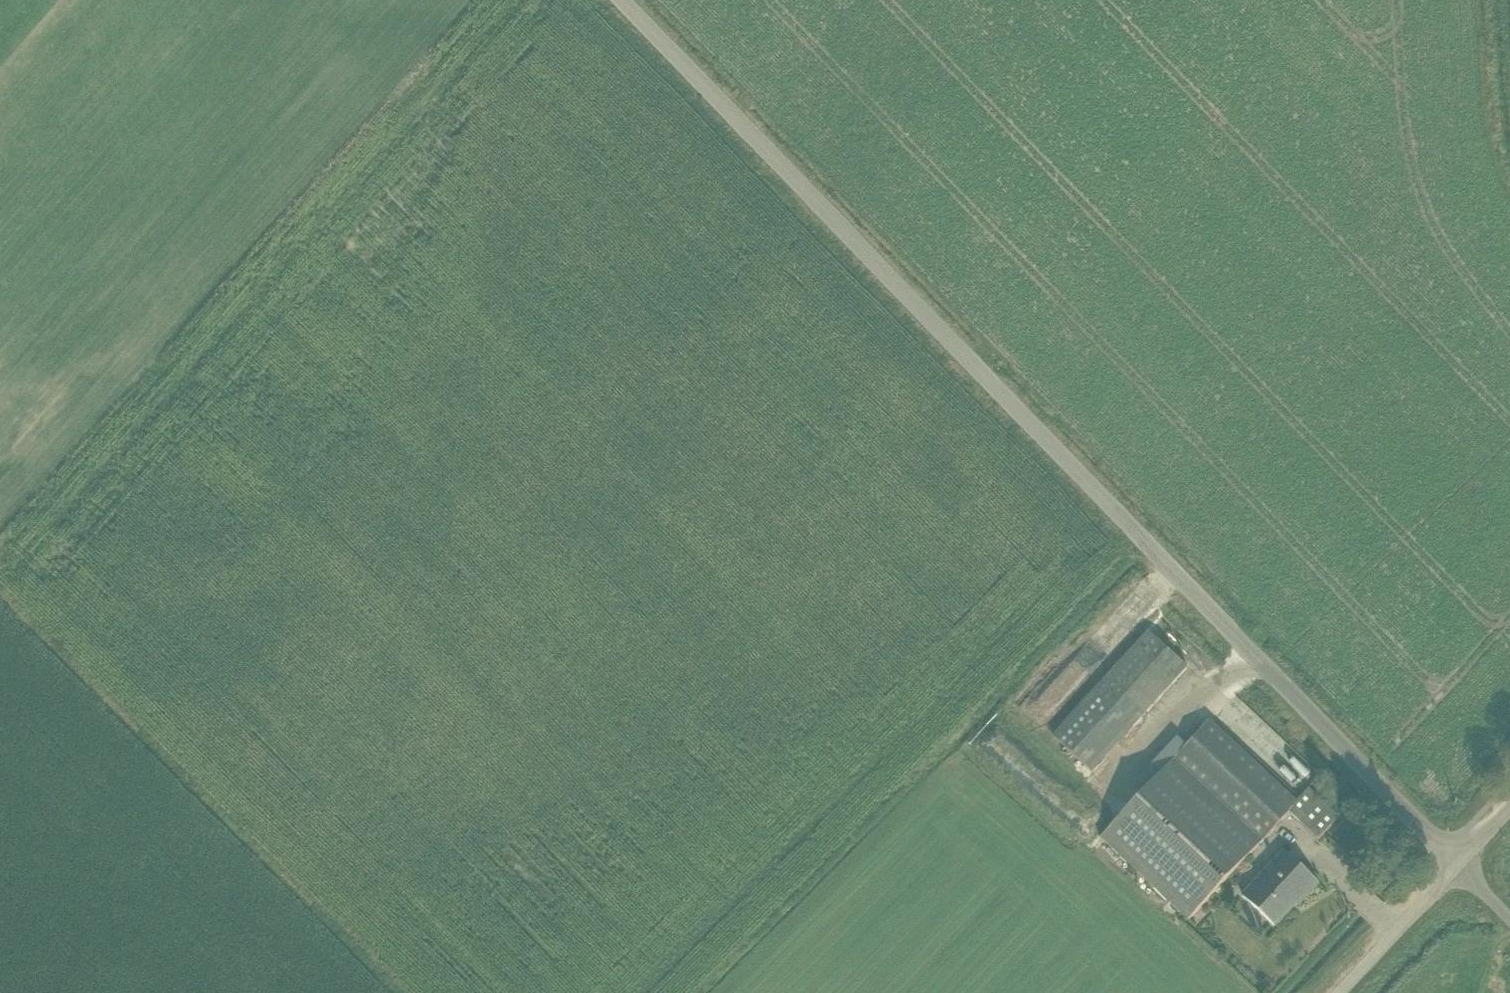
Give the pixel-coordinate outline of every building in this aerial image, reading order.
[(1157,635),(1064,735),(1105,773),(1198,672),(1157,635)] [(1309,810),(1220,729),(1115,843),(1204,924),(1309,810)] [(1287,761),(1318,786),(1335,765),(1304,741),(1287,761)] [(1268,931),(1315,884),(1281,850),(1234,897),(1268,931)]
